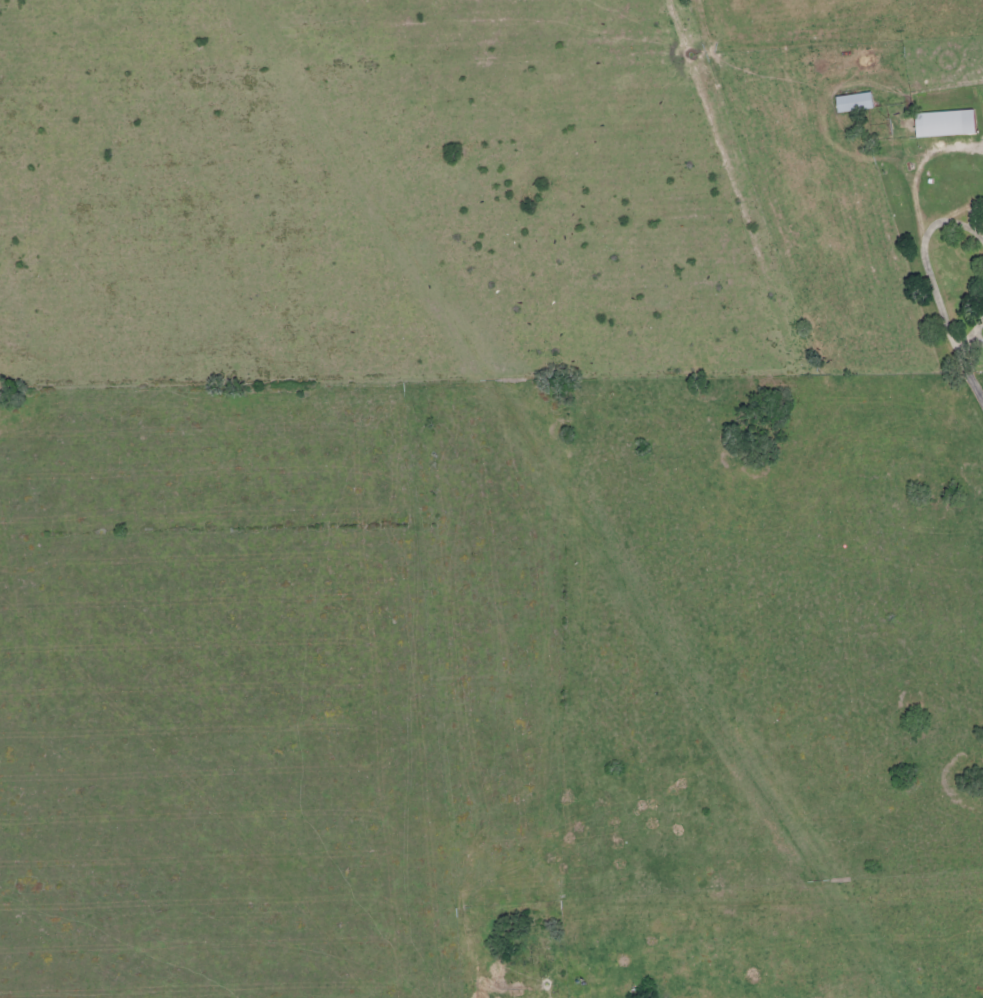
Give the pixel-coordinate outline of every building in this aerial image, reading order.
[(870,107),(868,91),(832,96),(834,112),(870,107)] [(971,109),(911,111),(912,136),(972,134),(971,109)]
